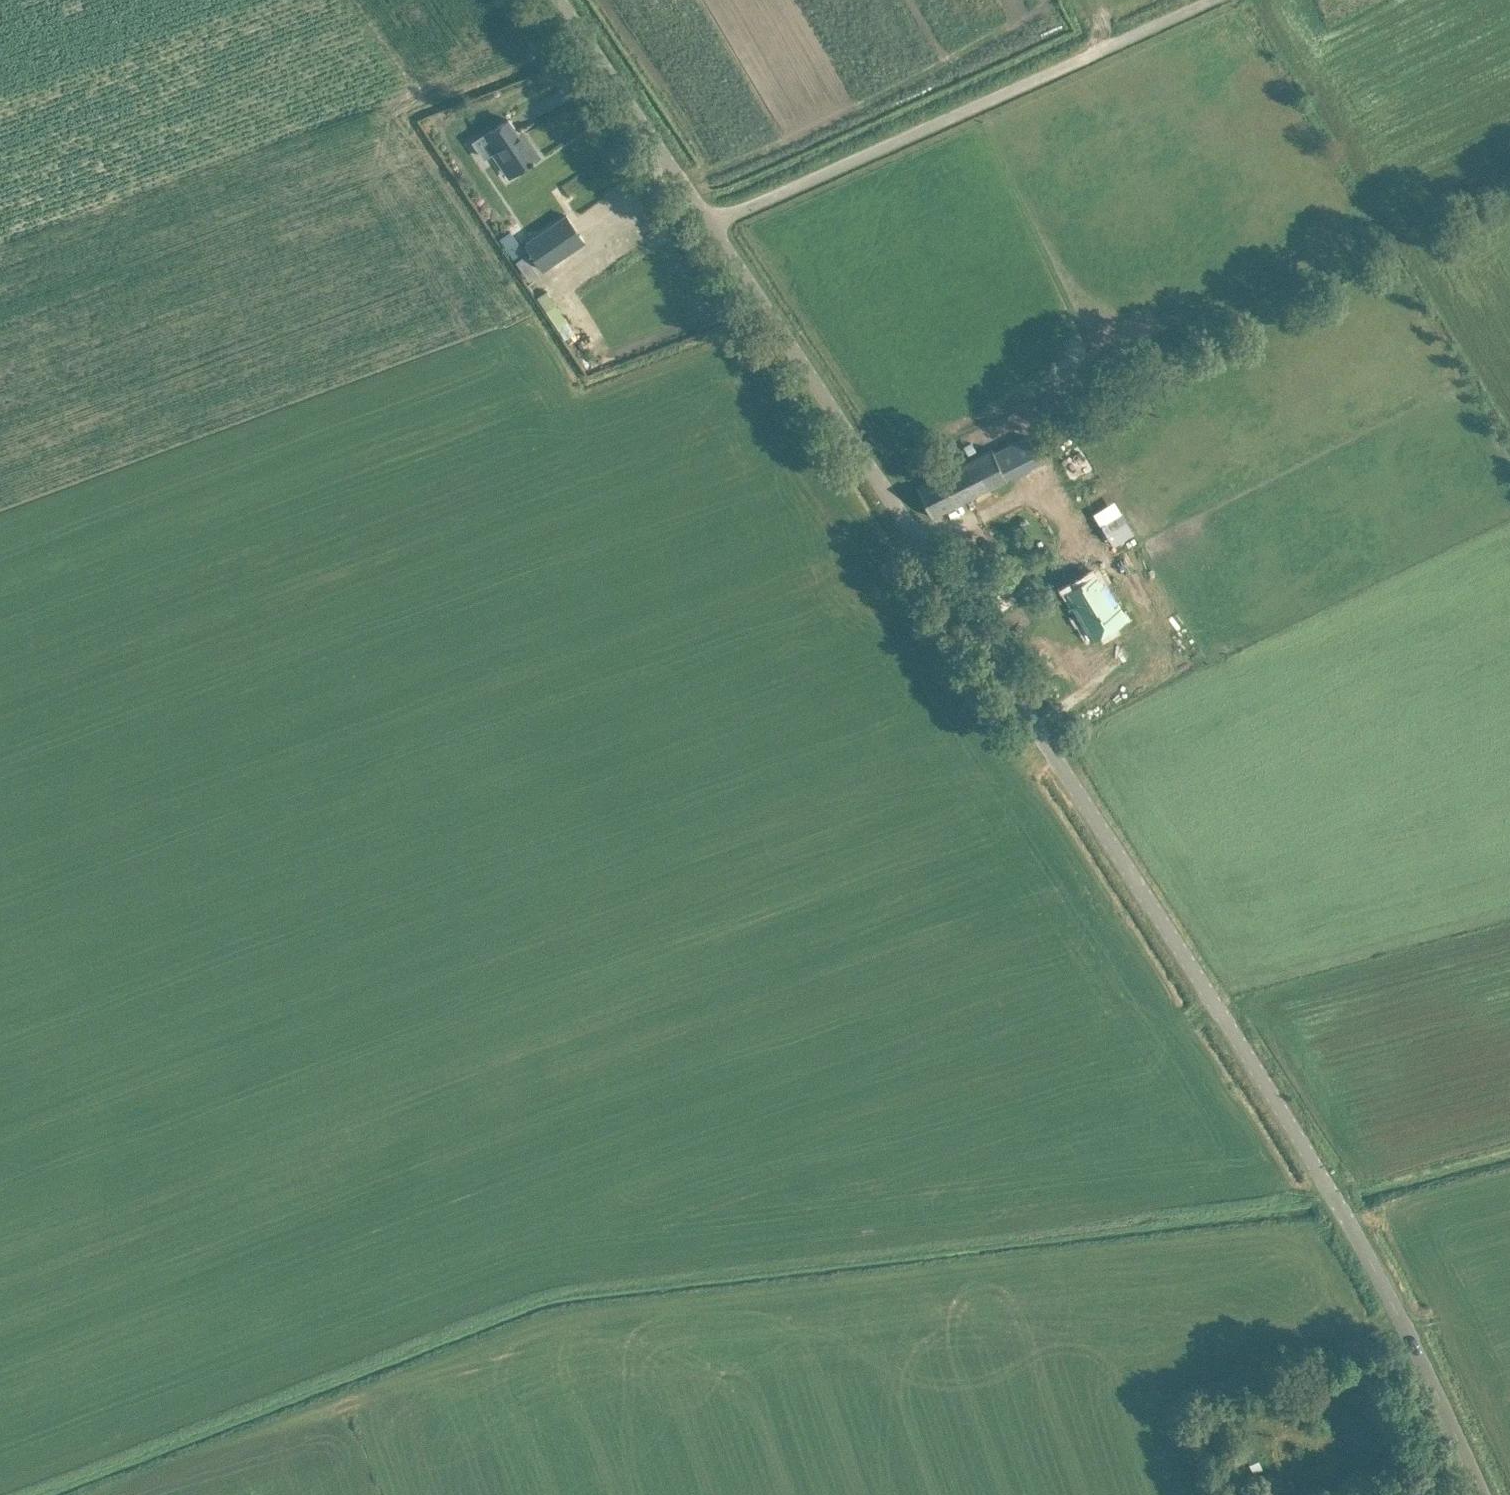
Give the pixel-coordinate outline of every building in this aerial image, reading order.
[(473,141),(483,156),(496,148),(514,175),(535,160),(534,159),(540,155),(530,140),(526,143),(509,118),(473,141)] [(544,269),(585,240),(567,214),(526,242),(544,269)] [(517,240),(506,247),(513,257),(524,250),(517,240)] [(917,485),(932,515),(1025,469),(1012,439),(935,476),(917,485)] [(1111,516),(1135,521),(1140,498),(1116,492),(1111,516)] [(1095,570),(1066,588),(1079,610),(1076,612),(1090,637),(1091,638),(1124,619),(1095,570)] [(1255,1451),(1246,1455),(1253,1472),(1262,1468),(1255,1451)]
